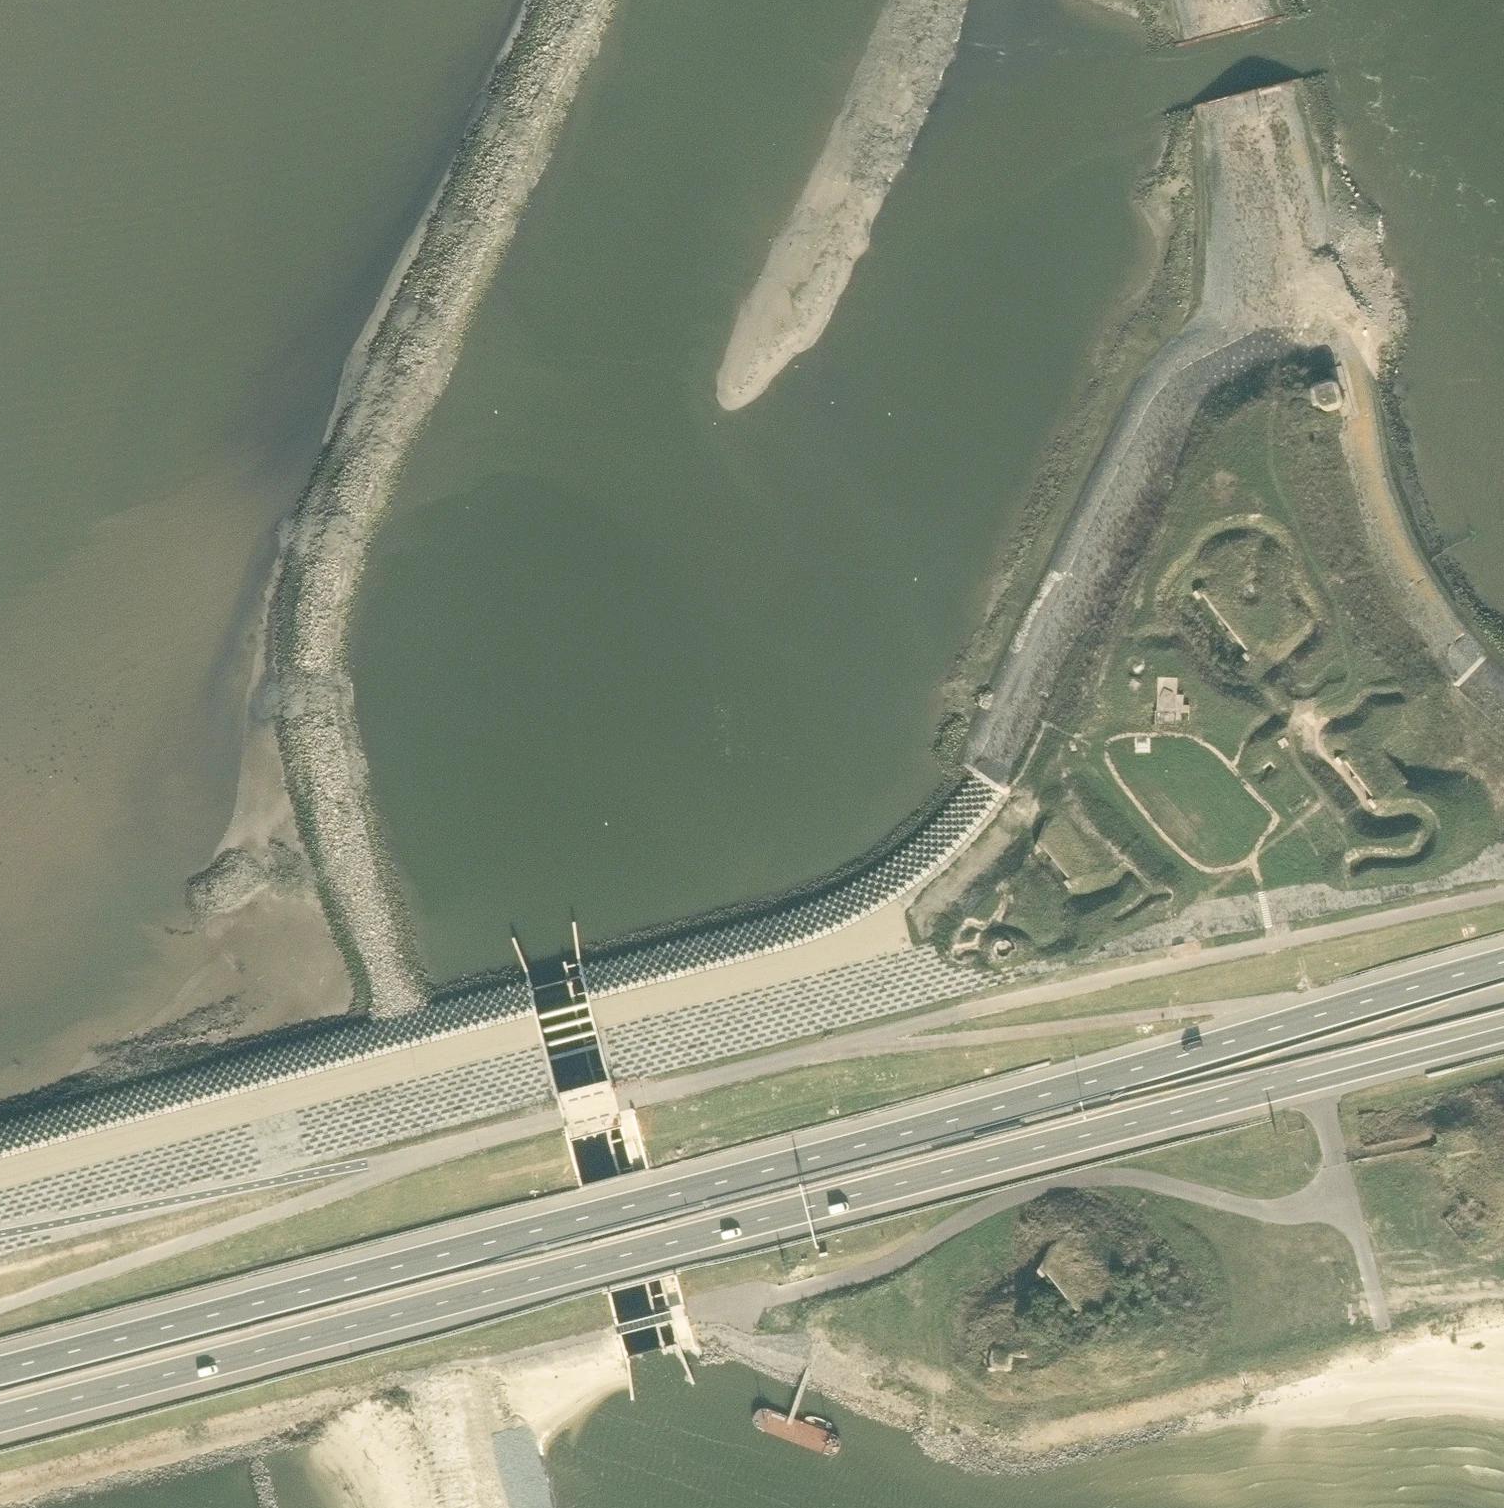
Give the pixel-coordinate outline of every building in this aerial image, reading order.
[(1336,373),(1301,384),(1314,420),(1348,408),(1336,373)] [(1041,818),(1030,844),(1073,894),(1101,886),(1118,871),(1059,803),(1041,818)]
